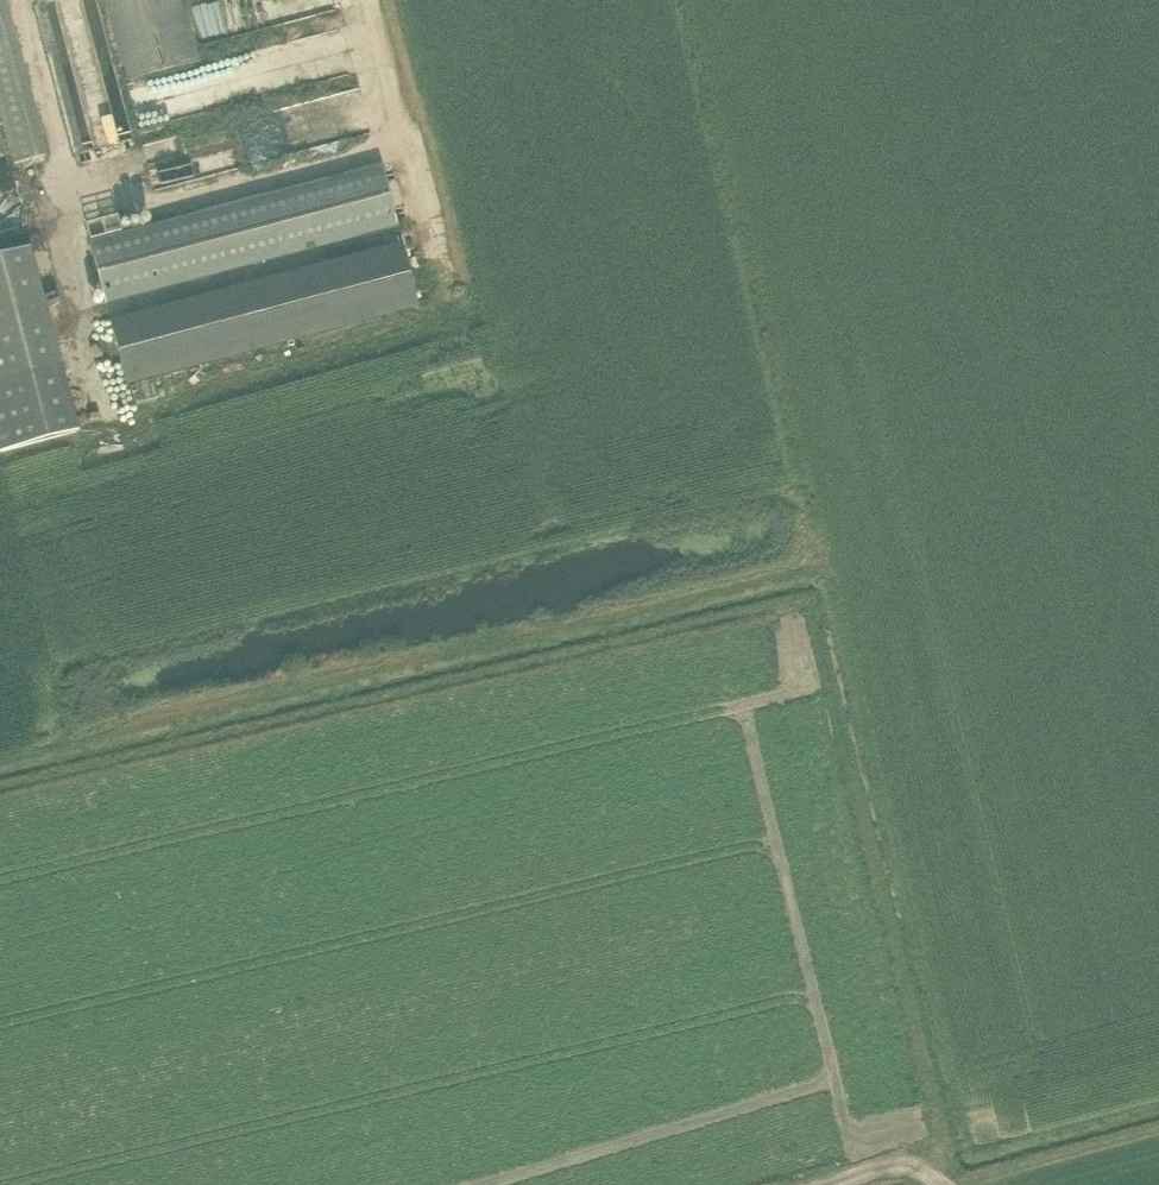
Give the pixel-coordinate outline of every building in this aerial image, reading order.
[(11,164),(46,155),(5,0),(0,0),(0,121),(11,164)] [(31,3),(71,157),(137,140),(101,0),(42,0),(31,3)] [(126,83),(199,64),(182,0),(104,0),(126,83)] [(145,144),(152,183),(240,167),(236,143),(218,146),(215,132),(201,135),(205,157),(182,161),(178,138),(145,144)] [(399,228),(382,163),(87,241),(104,306),(399,228)] [(421,308),(404,243),(109,320),(126,385),(421,308)] [(29,247),(0,255),(0,449),(77,430),(29,247)]
